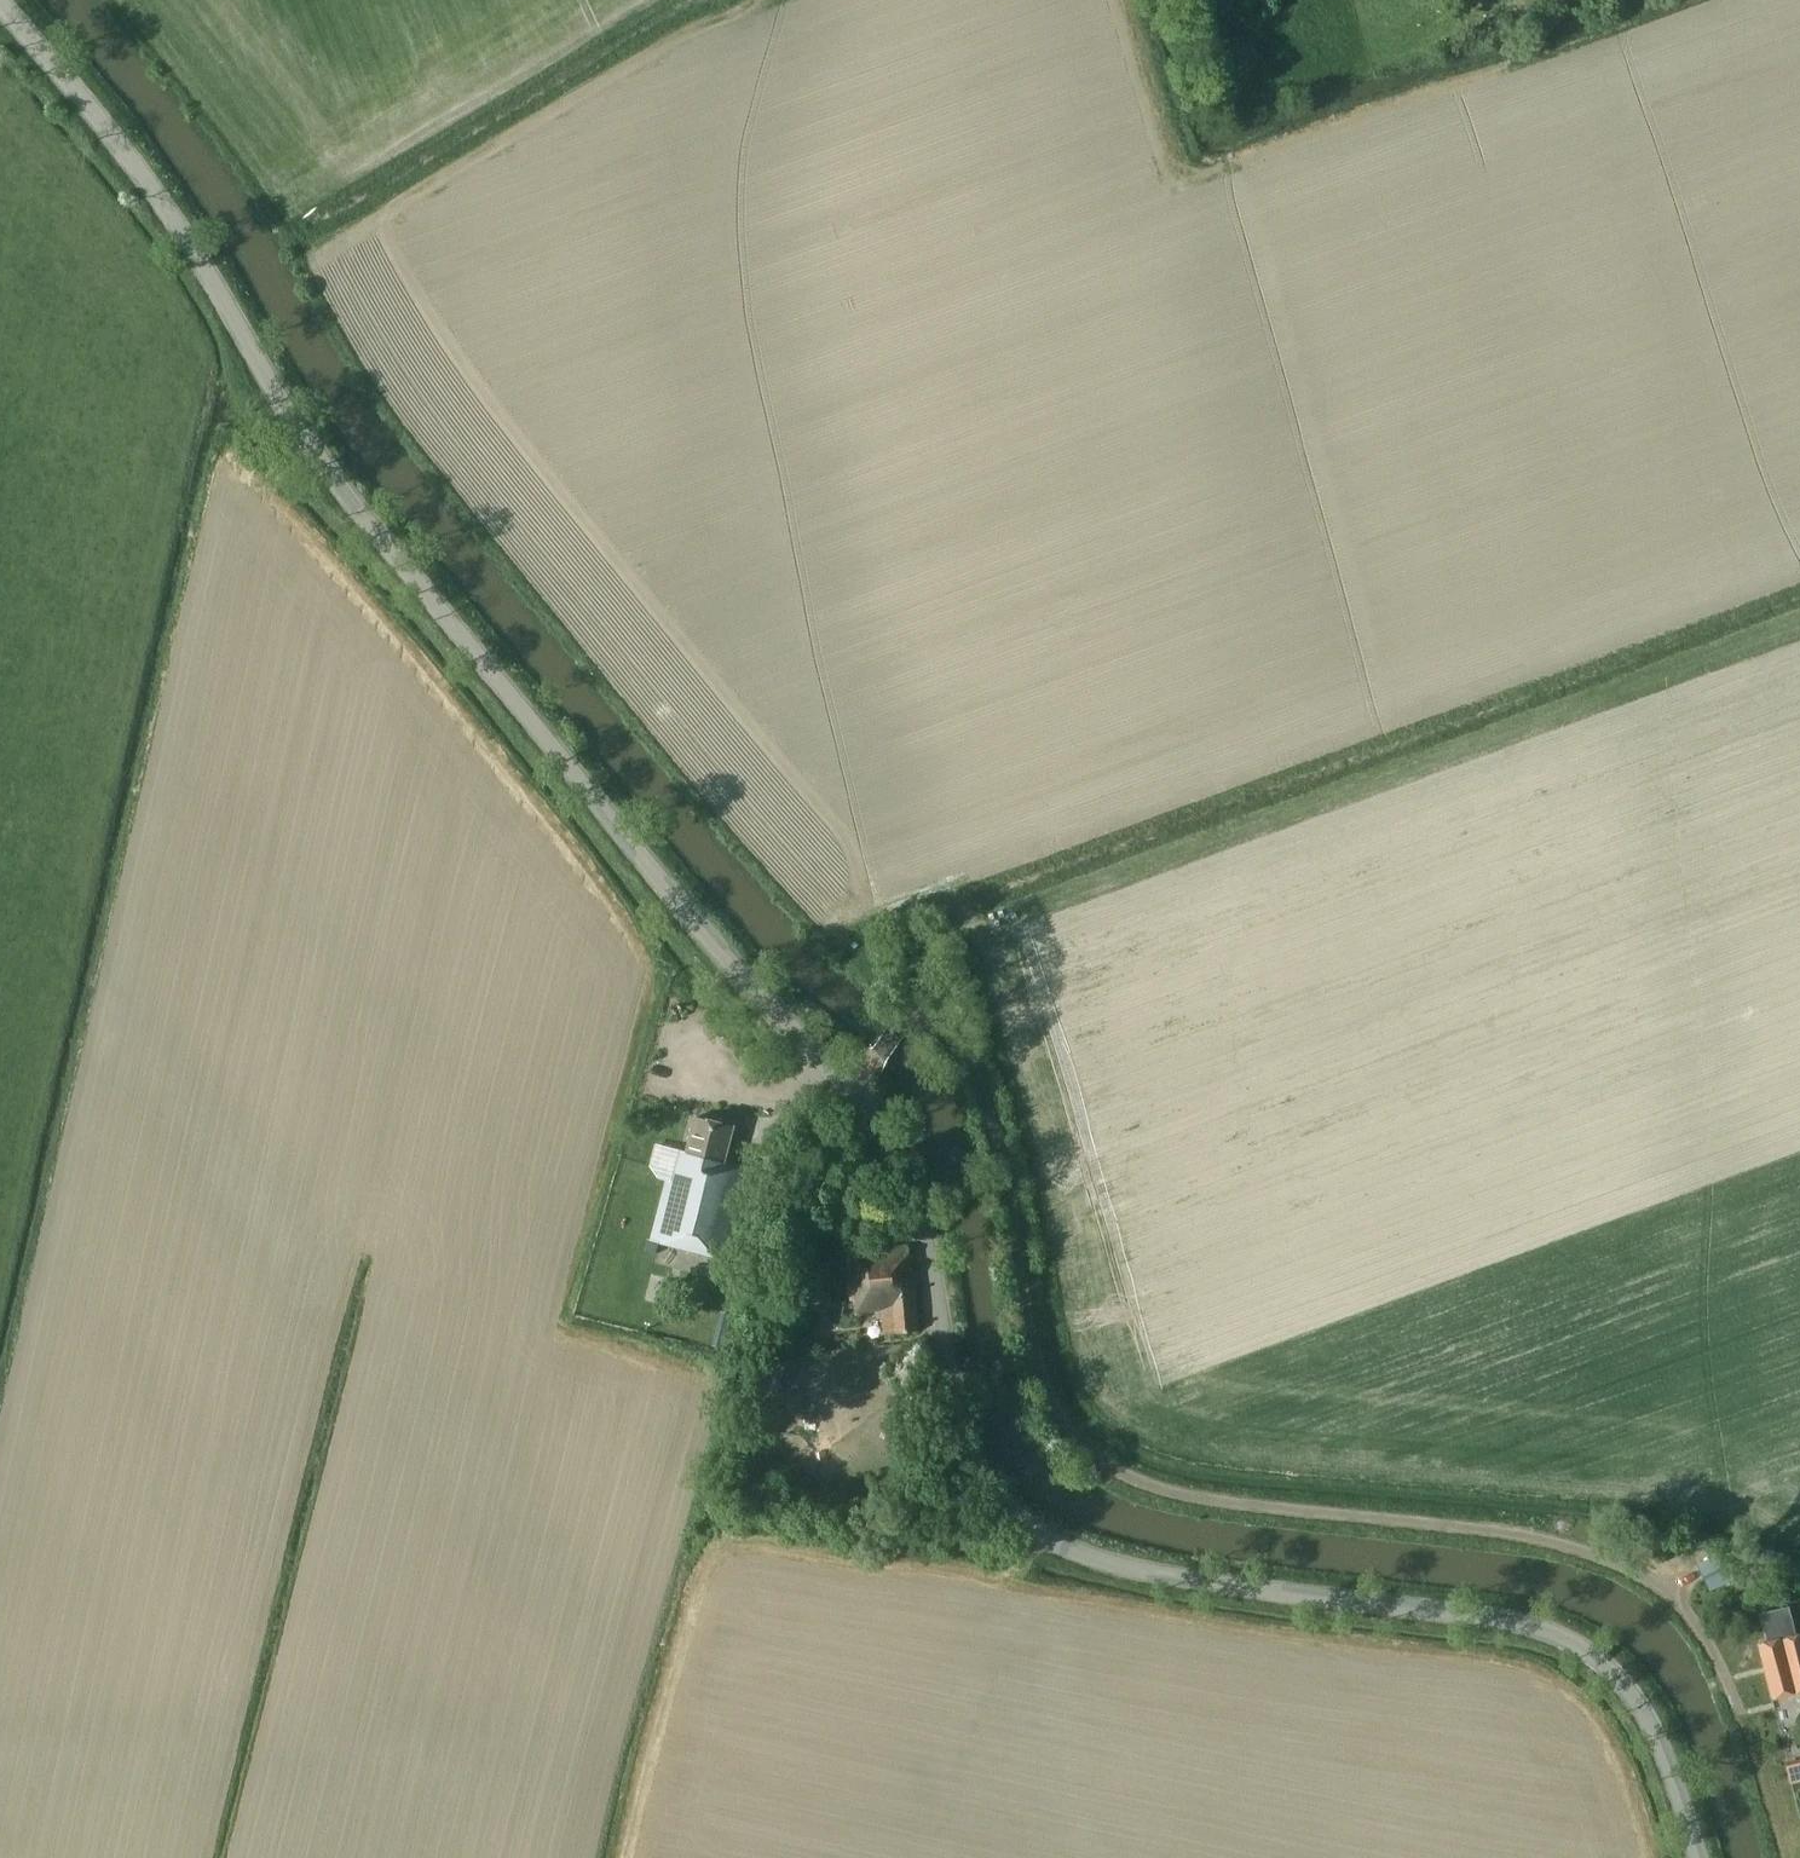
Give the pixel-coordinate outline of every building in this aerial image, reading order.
[(648,1240),(724,1261),(749,1168),(725,1161),(734,1127),(731,1126),(729,1120),(719,1117),(715,1122),(697,1117),(688,1152),(680,1150),(672,1180),(665,1178),(648,1240)] [(912,1266),(910,1244),(849,1251),(854,1302),(858,1301),(859,1310),(884,1308),(887,1334),(922,1330),(915,1266),(912,1266)] [(722,1312),(724,1344),(740,1343),(738,1311),(722,1312)] [(775,1409),(788,1360),(761,1353),(749,1401),(775,1409)] [(1735,1580),(1724,1554),(1698,1565),(1709,1591),(1735,1580)] [(1767,1639),(1796,1633),(1790,1606),(1761,1613),(1767,1639)] [(1799,1632),(1796,1633),(1767,1639),(1758,1641),(1771,1698),(1799,1692),(1799,1637),(1799,1632)] [(1799,1782),(1799,1762),(1786,1765),(1790,1784),(1799,1782)]
